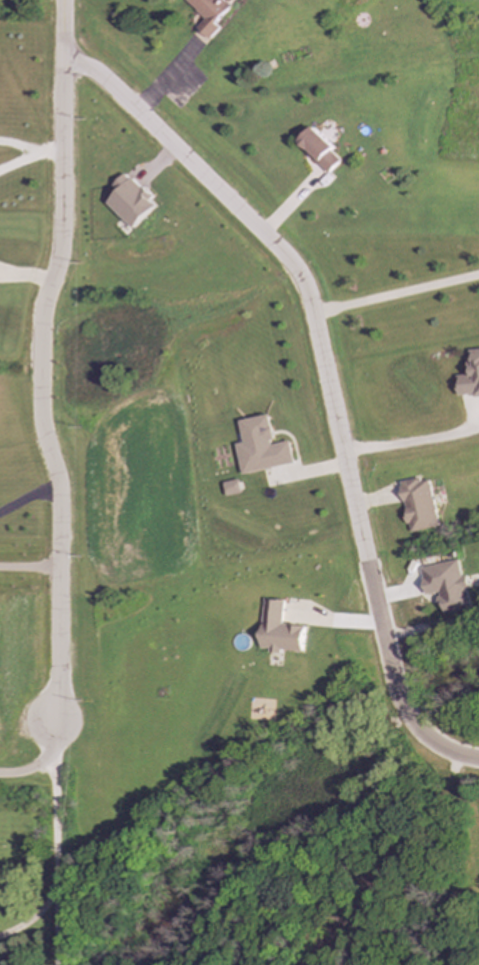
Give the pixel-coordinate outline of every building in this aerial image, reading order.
[(225,0),(185,0),(206,19),(198,28),(211,39),(222,28),(217,24),(232,7),(225,0)] [(299,142),(329,174),(342,161),(333,151),(335,149),(315,127),(299,142)] [(159,204),(127,173),(115,186),(120,191),(108,203),(135,229),(159,204)] [(478,395),(478,349),(469,351),(472,375),(459,376),(461,397),(478,395)] [(297,464),(292,440),(277,443),(271,415),(241,421),(246,444),(239,445),(245,474),(297,464)] [(432,480),(423,482),(422,478),(402,482),(411,532),(441,527),(432,480)] [(243,493),(240,480),(225,483),(228,496),(243,493)] [(423,567),(428,595),(441,592),(445,614),(474,609),(467,576),(463,576),(460,560),(423,567)] [(306,626),(285,625),(286,601),(265,599),(263,649),(270,649),(270,651),(305,653),(306,626)]
